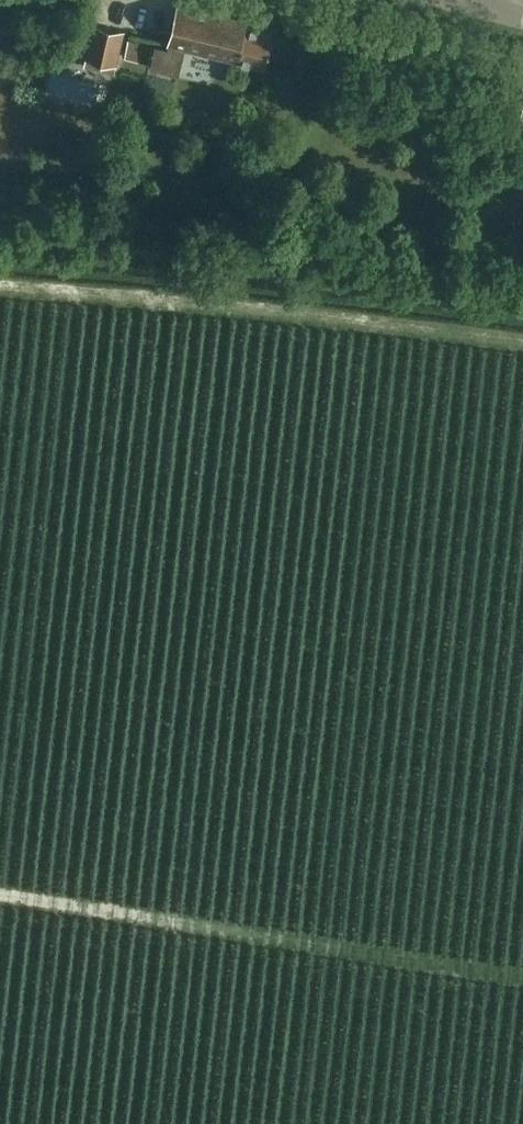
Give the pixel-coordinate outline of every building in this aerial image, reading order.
[(155,47),(150,66),(179,73),(185,49),(265,68),(273,32),(246,25),(248,19),(178,3),(168,45),(167,49),(155,47)] [(123,31),(93,24),(86,56),(115,63),(123,31)]
